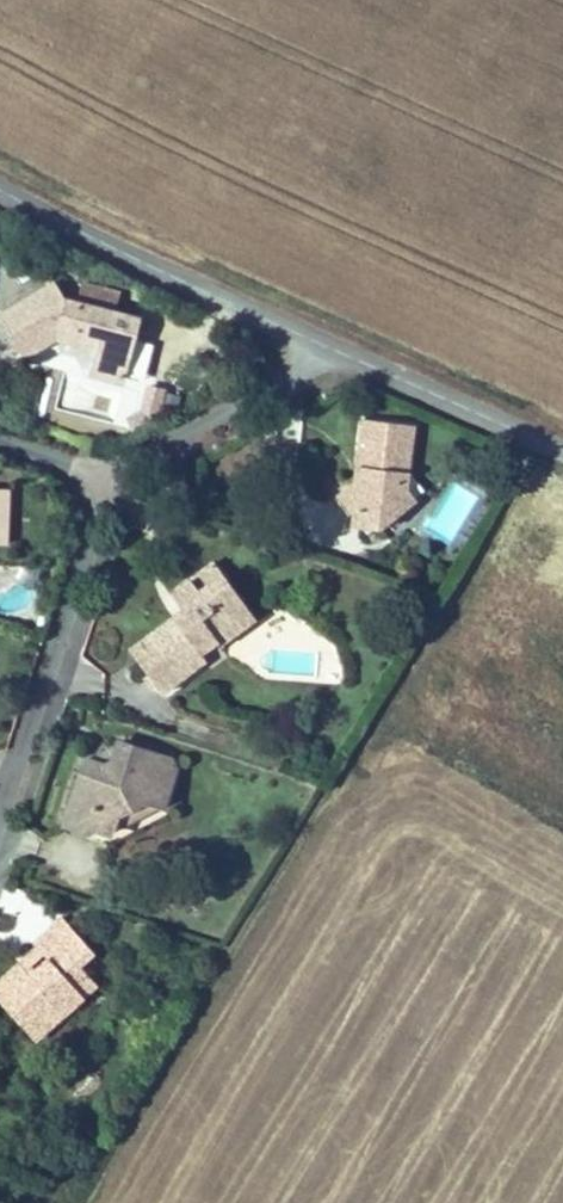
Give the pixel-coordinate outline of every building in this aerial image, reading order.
[(140,319),(80,303),(78,311),(60,306),(62,299),(58,291),(4,321),(29,364),(71,340),(101,348),(96,366),(125,374),(140,319)] [(60,306),(78,311),(80,303),(62,299),(60,306)] [(136,340),(127,377),(143,381),(152,344),(136,340)] [(154,419),(163,389),(147,385),(139,414),(154,419)] [(154,419),(139,414),(126,417),(126,429),(133,432),(154,419)] [(410,428),(356,423),(352,475),(362,476),(361,489),(351,496),(340,504),(355,522),(371,522),(385,534),(417,504),(401,487),(407,482),(410,428)] [(362,476),(352,475),(351,496),(361,489),(362,476)] [(12,538),(15,512),(19,485),(0,482),(0,536),(12,538)] [(355,522),(340,504),(332,510),(349,530),(355,522)] [(371,545),(385,534),(371,522),(355,522),(349,530),(345,538),(371,545)] [(203,602),(228,586),(219,572),(194,588),(203,602)] [(177,632),(173,625),(129,654),(158,699),(203,669),(199,663),(193,653),(212,640),(218,650),(254,627),(228,586),(203,602),(194,588),(175,600),(186,617),(190,624),(177,632)] [(186,617),(173,625),(177,632),(190,624),(186,617)] [(199,663),(218,650),(212,640),(193,653),(199,663)] [(97,778),(79,768),(69,797),(58,829),(82,837),(83,834),(103,841),(114,815),(133,805),(158,815),(172,783),(165,768),(115,750),(107,772),(111,780),(101,785),(97,778)] [(107,772),(115,750),(79,768),(97,778),(101,785),(111,780),(107,772)] [(114,815),(103,841),(158,815),(133,805),(114,815)] [(98,858),(103,841),(83,834),(82,837),(58,829),(53,841),(98,858)] [(28,1042),(45,1029),(51,1036),(85,1009),(74,995),(90,982),(82,973),(94,963),(65,928),(37,950),(50,967),(31,983),(20,970),(0,986),(0,1007),(28,1042)] [(74,995),(85,1009),(101,996),(90,982),(74,995)] [(45,1029),(28,1042),(35,1050),(51,1036),(45,1029)]
